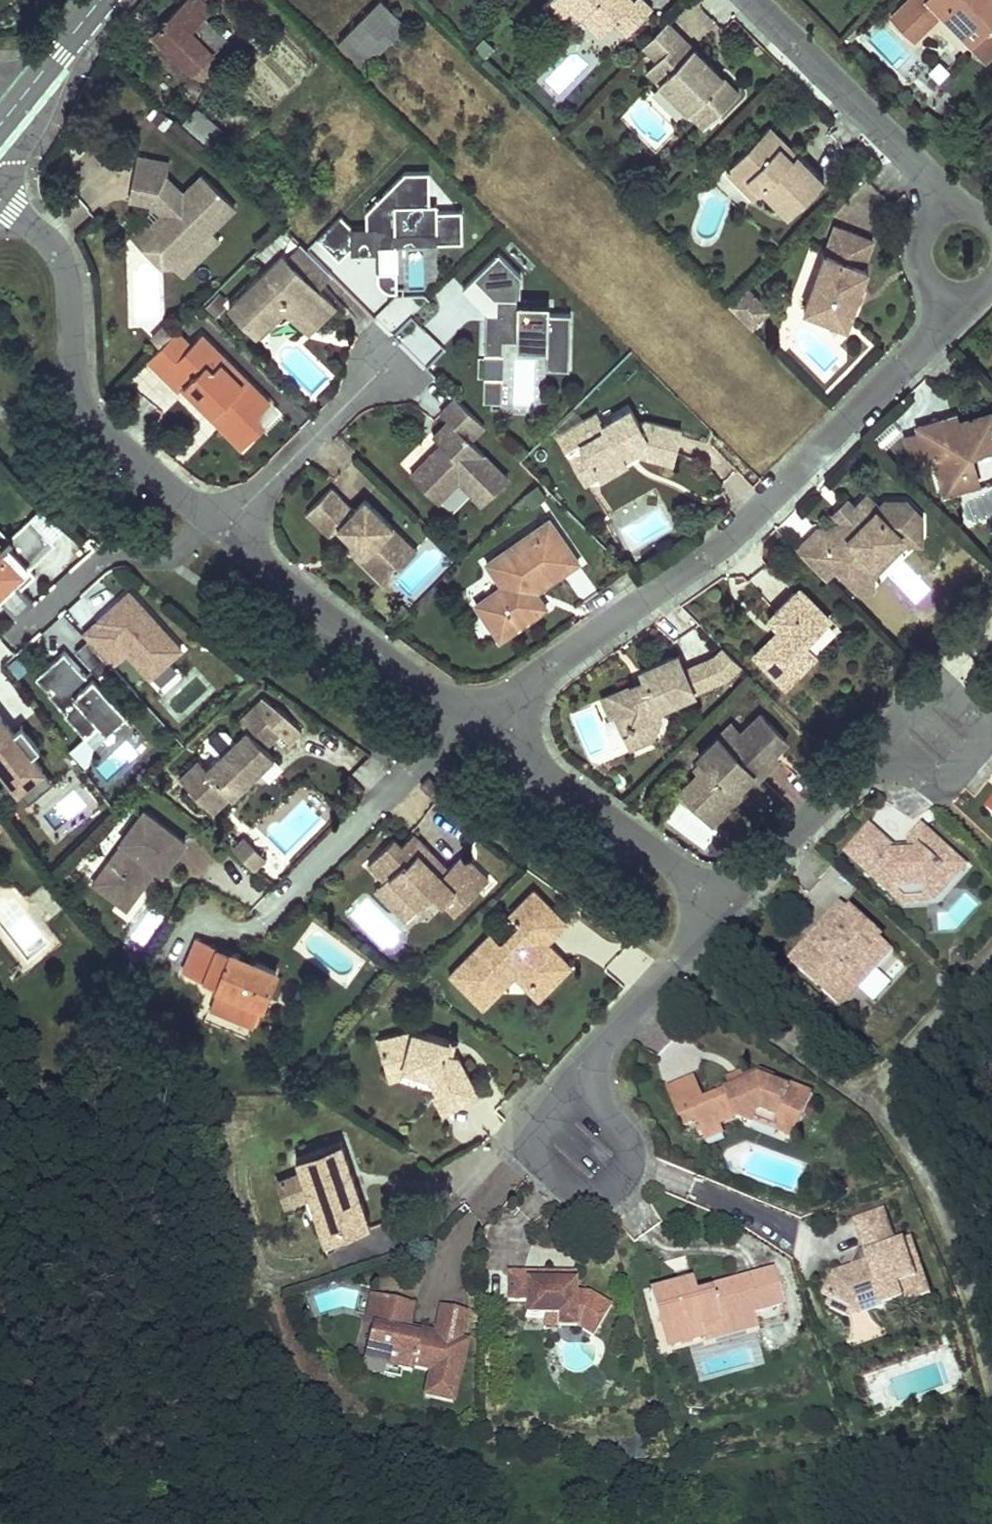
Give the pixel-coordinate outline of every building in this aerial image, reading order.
[(153,32),(202,82),(212,73),(202,63),(211,54),(209,52),(223,39),(201,18),(212,6),(206,0),(185,0),(153,32)] [(341,39),(366,64),(407,24),(385,0),(379,0),(341,39)] [(544,8),(561,24),(575,10),(603,37),(615,25),(629,39),(657,10),(648,0),(640,0),(638,2),(635,0),(552,0),(544,8)] [(889,14),(912,37),(940,9),(971,40),(976,35),(991,51),(991,0),(903,0),(889,14)] [(668,26),(646,49),(660,63),(683,40),(668,26)] [(968,42),(986,59),(991,53),(991,51),(976,35),(971,40),(968,42)] [(660,63),(647,76),(689,119),(698,109),(714,124),(741,98),(683,40),(660,63)] [(198,107),(180,123),(192,135),(209,119),(198,107)] [(698,109),(689,119),(705,134),(714,124),(698,109)] [(180,122),(168,111),(159,121),(170,132),(180,122)] [(209,119),(192,135),(204,147),(221,130),(209,119)] [(822,178),(796,151),(791,156),(778,143),(783,138),(769,123),(729,162),(758,192),(760,190),(785,215),(822,178)] [(796,151),(783,138),(778,143),(791,156),(796,151)] [(232,203),(201,172),(180,191),(166,175),(168,160),(135,154),(132,184),(154,187),(160,202),(170,213),(163,220),(157,215),(149,224),(135,238),(165,267),(178,270),(187,261),(190,264),(205,249),(218,236),(209,226),(232,203)] [(758,192),(729,162),(721,170),(750,199),(758,192)] [(437,284),(437,243),(461,242),(460,212),(434,212),(434,204),(427,204),(428,174),(403,174),(365,212),(365,228),(350,228),(340,217),(318,238),(339,259),(350,249),(350,255),(377,255),(377,283),(386,292),(428,292),(437,284)] [(160,202),(154,187),(132,184),(130,199),(160,202)] [(149,224),(140,216),(126,230),(135,238),(149,224)] [(862,263),(872,237),(832,221),(799,308),(844,325),(867,264),(862,263)] [(213,257),(205,249),(190,264),(187,261),(178,270),(189,280),(213,257)] [(282,253),(229,306),(256,333),(287,303),(312,329),(334,307),(282,253)] [(501,253),(476,278),(496,298),(498,298),(498,312),(488,311),(487,354),(506,354),(506,341),(549,342),(549,368),(572,369),(573,313),(538,313),(538,303),(523,303),(523,276),(501,253)] [(476,278),(465,288),(488,311),(498,312),(498,298),(496,298),(476,278)] [(729,307),(746,324),(763,307),(746,290),(729,307)] [(768,312),(763,307),(746,324),(751,329),(768,312)] [(398,343),(426,369),(445,348),(418,323),(398,343)] [(172,334),(162,324),(150,336),(160,346),(172,334)] [(160,346),(147,359),(161,373),(190,344),(176,330),(172,334),(160,346)] [(190,344),(161,373),(180,392),(183,388),(211,417),(217,411),(228,421),(221,427),(241,448),(261,429),(256,423),(256,413),(267,402),(201,334),(190,344)] [(506,354),(487,354),(487,359),(487,378),(502,378),(506,378),(506,354)] [(502,378),(487,378),(487,401),(501,401),(502,378)] [(442,446),(412,476),(438,503),(460,482),(481,504),(506,479),(469,441),(484,426),(458,399),(444,413),(451,421),(434,437),(442,446)] [(633,413),(626,402),(596,421),(599,425),(575,440),(579,447),(565,456),(583,484),(597,475),(599,479),(625,462),(624,459),(619,451),(627,445),(632,453),(670,464),(680,425),(633,413)] [(916,429),(927,463),(934,461),(944,495),(979,484),(968,456),(991,447),(991,421),(989,413),(958,424),(941,429),(939,422),(916,429)] [(955,416),(939,422),(941,429),(958,424),(955,416)] [(409,469),(430,446),(421,439),(400,462),(409,469)] [(632,453),(627,445),(619,451),(624,459),(632,453)] [(330,487),(304,512),(326,535),(337,525),(354,543),(363,552),(356,558),(383,585),(411,558),(385,532),(392,525),(365,498),(352,510),(330,487)] [(817,530),(796,551),(825,580),(835,569),(841,575),(860,574),(898,536),(919,536),(921,517),(906,502),(886,502),(880,508),(868,496),(855,509),(855,514),(848,521),(843,521),(832,531),(817,530)] [(835,514),(843,521),(848,521),(855,514),(855,509),(847,501),(835,514)] [(549,518),(487,563),(503,586),(475,605),(499,640),(541,611),(532,599),(533,589),(538,586),(541,589),(580,563),(549,518)] [(51,543),(29,520),(10,537),(1,545),(0,544),(0,590),(51,543)] [(385,532),(411,558),(418,551),(392,525),(385,532)] [(1,545),(10,537),(0,527),(0,544),(1,545)] [(860,574),(841,575),(858,592),(872,591),(871,576),(905,542),(919,543),(919,536),(898,536),(860,574)] [(363,552),(354,543),(347,550),(356,558),(363,552)] [(532,599),(541,611),(546,608),(533,589),(532,599)] [(129,590),(82,632),(87,638),(111,664),(126,650),(149,676),(181,648),(129,590)] [(799,590),(768,621),(779,632),(754,657),(784,688),(816,656),(803,644),(828,619),(799,590)] [(87,638),(75,650),(91,667),(99,676),(111,664),(87,638)] [(941,667),(963,683),(979,663),(958,646),(941,667)] [(64,649),(35,675),(49,690),(48,691),(65,710),(63,711),(85,735),(99,722),(106,729),(126,711),(102,684),(98,688),(85,673),(64,649)] [(683,669),(675,650),(636,668),(639,674),(643,682),(634,686),(632,682),(625,680),(597,694),(607,715),(611,713),(623,707),(628,719),(625,728),(619,731),(627,747),(652,735),(661,715),(658,709),(695,693),(683,669)] [(722,650),(710,656),(726,678),(739,667),(722,650)] [(710,656),(683,669),(695,693),(726,678),(710,656)] [(91,667),(85,673),(98,688),(102,684),(104,682),(99,676),(91,667)] [(643,682),(639,674),(625,680),(632,682),(634,686),(643,682)] [(265,695),(255,704),(282,733),(291,741),(304,729),(286,709),(265,695)] [(282,733),(255,704),(238,720),(247,729),(206,769),(198,759),(179,777),(206,806),(224,788),(230,795),(232,797),(274,756),(266,748),(282,733)] [(628,719),(623,707),(611,713),(619,731),(625,728),(628,719)] [(700,771),(680,790),(703,813),(729,786),(739,785),(753,772),(759,778),(779,758),(773,752),(786,738),(761,712),(740,732),(729,744),(719,735),(698,755),(702,759),(703,769),(700,771)] [(18,788),(43,769),(31,754),(40,747),(29,732),(20,739),(14,731),(0,713),(0,765),(18,788)] [(731,723),(719,735),(729,744),(740,732),(731,723)] [(22,724),(14,731),(20,739),(29,732),(22,724)] [(702,759),(694,767),(700,771),(703,769),(702,759)] [(43,769),(18,788),(29,803),(54,782),(43,769)] [(729,786),(703,813),(713,823),(740,796),(739,785),(729,786)] [(224,788),(206,806),(212,812),(230,795),(224,788)] [(984,809),(991,817),(991,800),(984,809)] [(160,871),(183,840),(142,809),(118,840),(120,841),(91,880),(115,899),(126,885),(135,892),(154,866),(160,871)] [(868,828),(844,854),(894,899),(901,891),(923,889),(932,898),(935,901),(965,869),(920,827),(909,839),(909,847),(909,855),(891,855),(891,848),(868,828)] [(427,849),(412,833),(400,844),(393,836),(366,860),(382,877),(377,881),(396,901),(402,895),(408,898),(415,905),(430,891),(449,912),(484,879),(459,853),(444,867),(437,873),(420,856),(427,849)] [(234,849),(253,867),(264,857),(244,838),(234,849)] [(420,856),(437,873),(444,867),(427,849),(420,856)] [(372,886),(402,918),(415,905),(408,898),(402,895),(396,901),(377,881),(372,886)] [(124,906),(135,892),(126,885),(115,899),(124,906)] [(932,898),(923,889),(901,891),(894,899),(903,907),(924,907),(932,898)] [(557,913),(534,891),(509,915),(520,926),(545,925),(557,913)] [(807,941),(787,963),(801,976),(807,970),(825,987),(819,993),(834,1006),(854,984),(850,981),(861,969),(865,973),(873,964),(876,967),(887,956),(874,944),(878,939),(841,904),(819,928),(828,937),(816,949),(807,941)] [(509,915),(490,935),(499,944),(548,942),(566,923),(557,913),(545,925),(520,926),(509,915)] [(819,928),(807,941),(816,949),(828,937),(819,928)] [(499,944),(490,935),(450,975),(476,1001),(488,988),(492,991),(510,974),(509,967),(530,966),(531,982),(544,994),(568,969),(548,949),(548,942),(499,944)] [(275,971),(197,936),(182,970),(218,986),(212,999),(255,1018),(275,971)] [(854,984),(834,1006),(840,1011),(894,953),(878,939),(874,944),(887,956),(876,967),(873,964),(865,973),(861,969),(850,981),(854,984)] [(573,965),(548,942),(548,949),(568,969),(573,965)] [(488,988),(476,1001),(484,1009),(516,976),(540,999),(544,994),(531,982),(530,966),(509,967),(510,974),(492,991),(488,988)] [(807,970),(801,976),(819,993),(825,987),(807,970)] [(251,1026),(255,1018),(212,999),(208,1007),(251,1026)] [(417,1027),(381,1036),(386,1062),(401,1058),(403,1064),(425,1067),(432,1080),(437,1087),(433,1089),(444,1109),(479,1090),(457,1052),(453,1051),(447,1049),(450,1036),(417,1027)] [(386,1062),(389,1078),(432,1080),(425,1067),(403,1064),(401,1058),(386,1062)] [(693,1077),(665,1089),(681,1127),(695,1122),(697,1127),(716,1118),(718,1125),(737,1116),(752,1122),(756,1113),(763,1110),(778,1116),(776,1122),(779,1131),(795,1137),(811,1097),(790,1088),(788,1092),(772,1086),(777,1075),(761,1069),(742,1077),(744,1082),(730,1089),(703,1100),(693,1077)] [(744,1082),(742,1077),(740,1072),(726,1078),(730,1089),(744,1082)] [(756,1113),(752,1122),(779,1131),(776,1122),(778,1116),(763,1110),(756,1113)] [(716,1118),(697,1127),(703,1142),(722,1134),(718,1125),(716,1118)] [(341,1141),(296,1158),(325,1240),(371,1223),(341,1141)] [(897,1245),(885,1210),(854,1220),(863,1248),(866,1255),(861,1266),(854,1268),(835,1275),(823,1298),(830,1301),(854,1312),(859,1302),(901,1287),(906,1301),(907,1304),(932,1296),(913,1239),(897,1245)] [(860,1249),(852,1265),(854,1268),(861,1266),(866,1255),(863,1248),(860,1249)] [(743,1279),(753,1312),(754,1312),(784,1304),(774,1270),(743,1279)] [(509,1272),(508,1272),(508,1302),(526,1302),(526,1316),(549,1316),(582,1317),(585,1321),(580,1330),(594,1338),(613,1306),(589,1292),(576,1292),(577,1280),(552,1280),(552,1272),(509,1272)] [(577,1272),(552,1272),(552,1280),(577,1280),(577,1272)] [(703,1339),(699,1327),(747,1314),(748,1314),(739,1280),(708,1289),(712,1301),(698,1305),(695,1293),(692,1282),(648,1294),(664,1350),(703,1339)] [(854,1312),(830,1301),(827,1308),(852,1320),(906,1301),(901,1287),(859,1302),(854,1312)] [(712,1301),(708,1289),(695,1293),(698,1305),(712,1301)] [(383,1322),(390,1296),(374,1292),(368,1318),(374,1319),(383,1322)] [(452,1404),(467,1342),(436,1334),(421,1331),(420,1336),(408,1333),(415,1302),(390,1296),(383,1322),(374,1319),(365,1359),(387,1364),(386,1367),(398,1370),(399,1367),(413,1371),(414,1367),(432,1371),(426,1397),(452,1404)] [(442,1306),(436,1334),(467,1342),(473,1314),(442,1306)] [(703,1339),(703,1342),(751,1329),(747,1314),(699,1327),(703,1339)] [(582,1317),(549,1316),(549,1330),(580,1330),(585,1321),(582,1317)]
